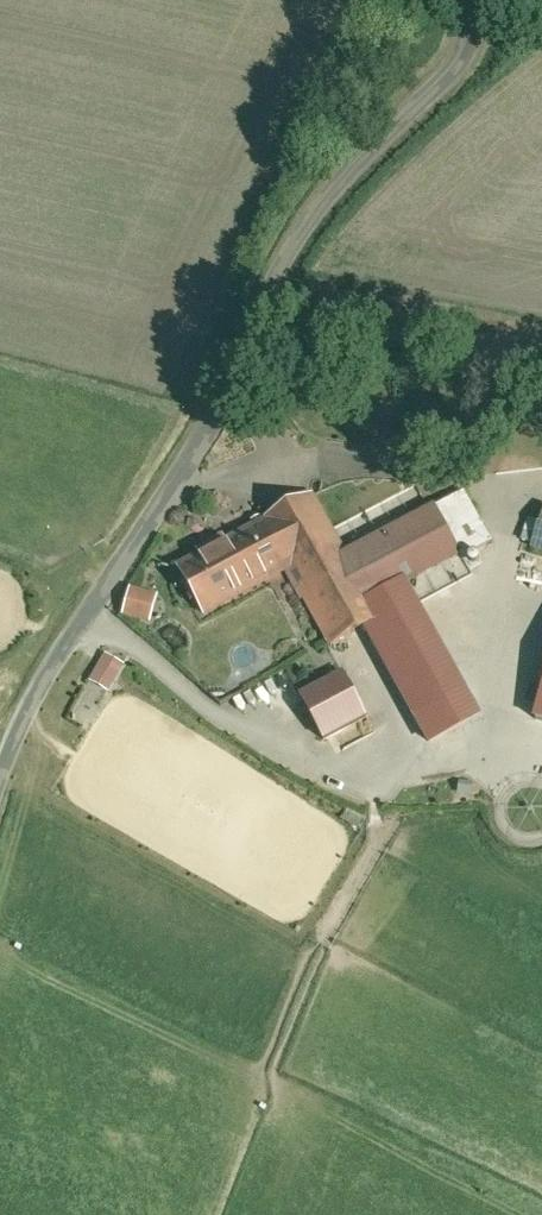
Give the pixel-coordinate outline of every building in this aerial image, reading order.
[(463,494),(436,508),(460,555),(463,559),(491,544),(463,494)] [(436,508),(347,557),(313,497),(261,526),(262,526),(287,572),(303,602),(306,601),(331,648),(365,629),(368,634),(404,615),(392,592),(406,585),(460,555),(436,508)] [(535,544),(540,526),(529,523),(523,540),(535,544)] [(200,560),(179,571),(204,617),(287,572),(262,526),(227,545),(225,543),(199,557),(200,560)] [(465,724),(480,716),(406,585),(392,592),(404,615),(465,724)] [(131,593),(124,615),(142,620),(148,598),(131,593)] [(148,598),(142,620),(151,622),(157,600),(148,598)] [(465,724),(404,615),(368,634),(429,745),(465,724)] [(106,657),(95,677),(111,687),(123,666),(106,657)] [(343,676),(300,699),(324,743),(366,719),(343,676)] [(107,693),(111,687),(95,677),(91,684),(107,693)]
